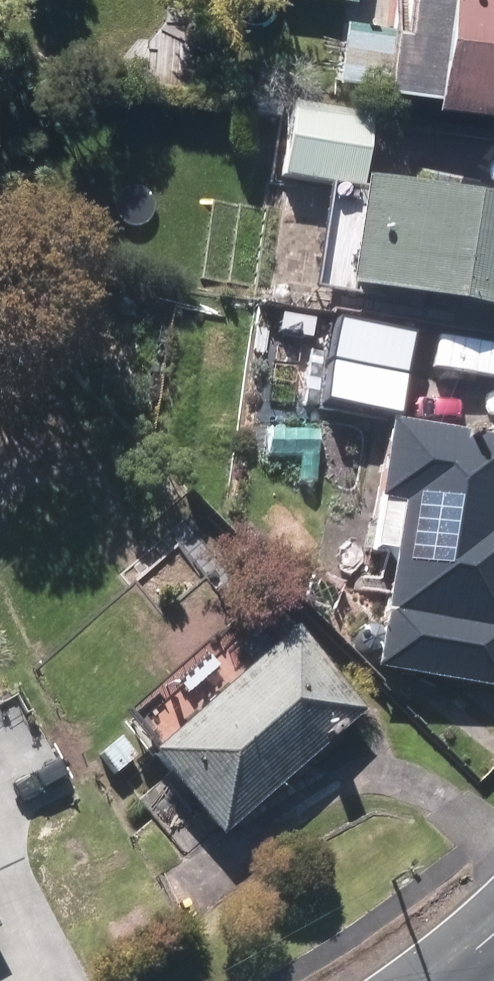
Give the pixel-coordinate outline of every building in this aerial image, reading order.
[(493,95),(493,0),(418,0),(416,11),(403,10),(395,70),(445,78),(444,87),(493,95)] [(285,169),(367,182),(379,110),(296,97),(285,169)] [(493,297),(493,188),(373,169),(357,277),(493,297)] [(323,399),(398,409),(407,337),(333,327),(323,399)] [(493,681),(493,427),(400,411),(386,487),(390,487),(381,537),(404,542),(383,660),(493,681)] [(143,792),(193,852),(225,826),(229,829),(375,700),(300,619),(158,745),(175,765),(143,792)] [(11,806),(87,772),(66,726),(0,757),(0,783),(11,806)]
